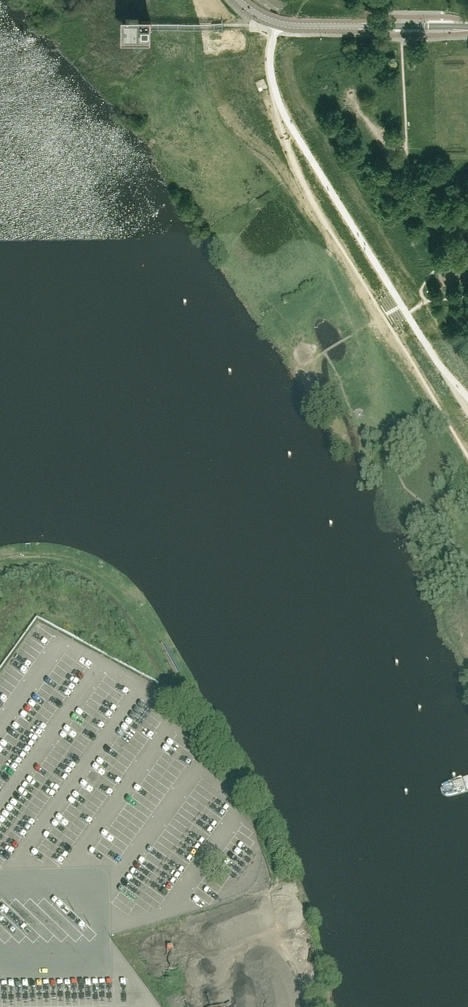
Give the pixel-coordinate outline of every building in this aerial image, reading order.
[(151,26),(151,23),(151,21),(152,13),(122,13),(121,35),(151,35),(151,27),(151,26)] [(201,935),(203,956),(218,954),(216,933),(201,935)]
